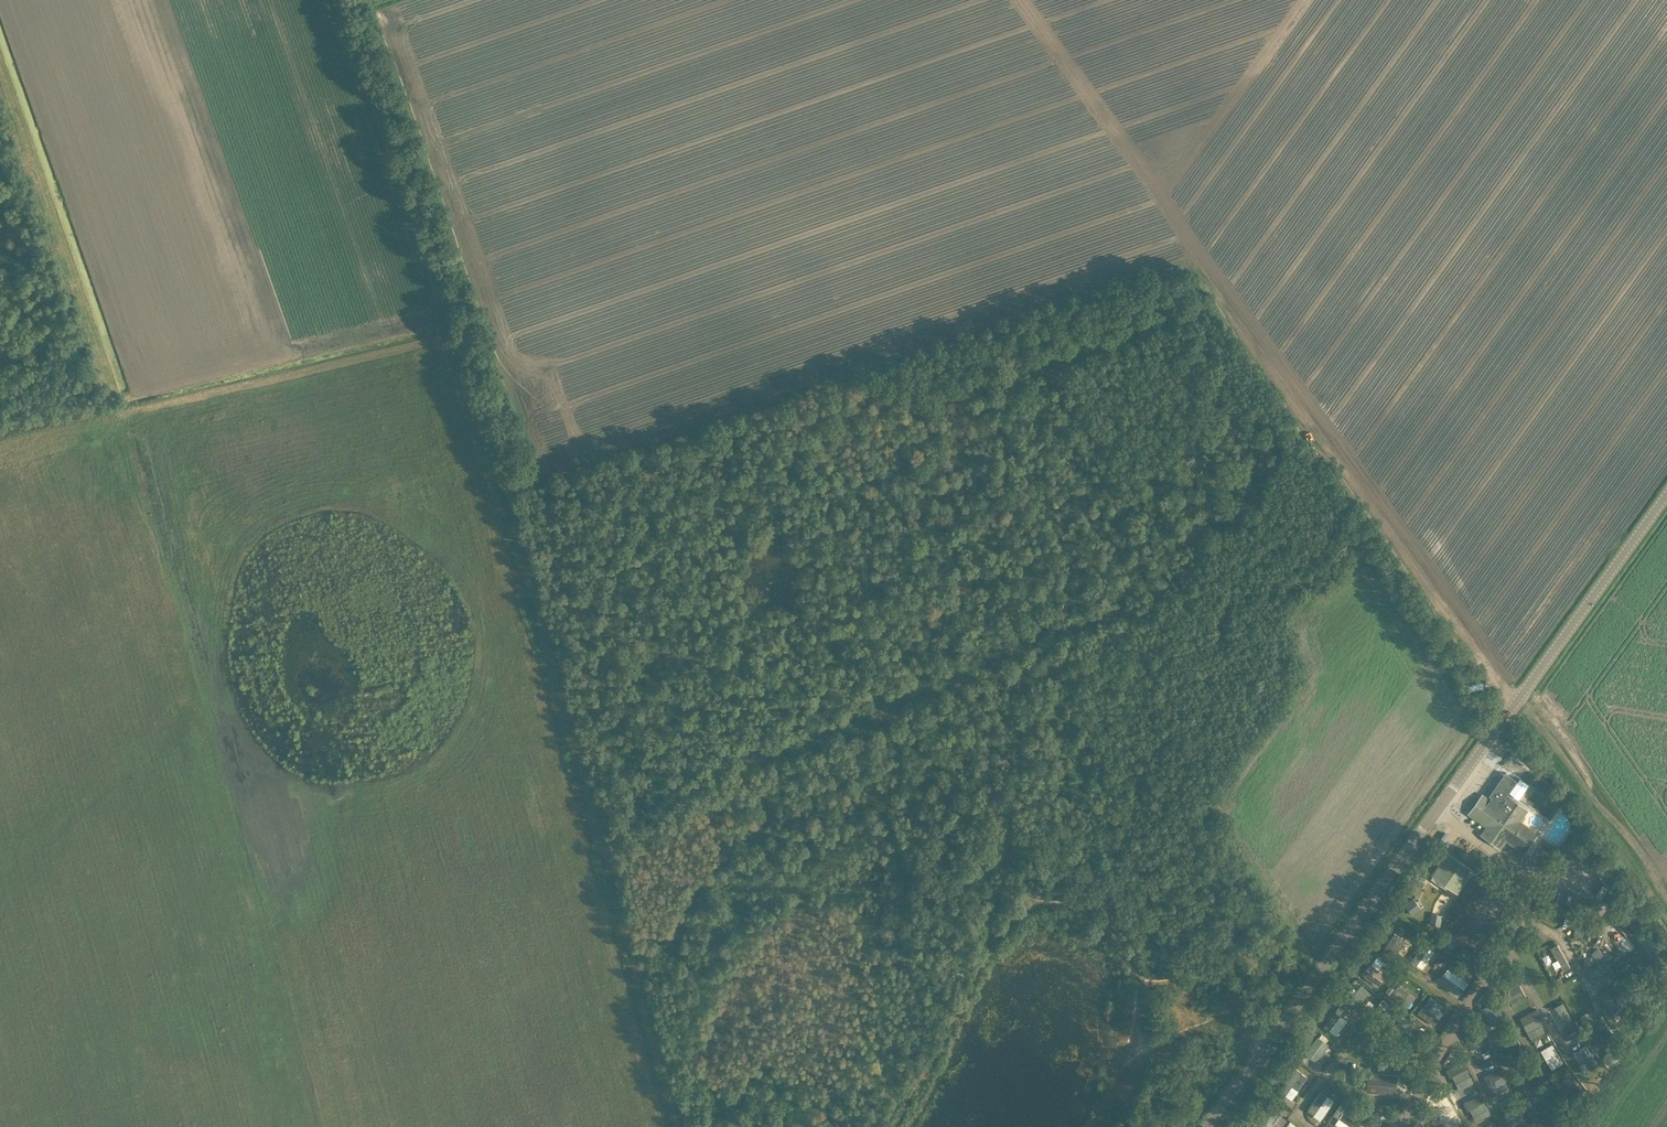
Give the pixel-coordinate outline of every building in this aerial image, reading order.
[(1515,824),(1526,809),(1506,795),(1512,787),(1501,779),(1489,795),(1491,797),(1490,798),(1483,794),(1481,798),(1470,813),(1488,826),(1482,834),(1499,846),(1504,839),(1523,853),(1534,837),(1515,824)] [(1566,843),(1557,852),(1569,865),(1579,856),(1574,851),(1585,841),(1581,837),(1572,846),(1569,842),(1567,844),(1566,843)] [(1472,871),(1448,853),(1430,879),(1446,890),(1449,886),(1457,892),(1472,871)] [(1463,924),(1494,877),(1479,867),(1448,914),(1463,924)] [(1421,877),(1416,884),(1421,888),(1426,881),(1421,877)] [(1421,907),(1413,897),(1404,904),(1412,914),(1421,907)] [(1442,914),(1432,912),(1430,924),(1440,926),(1442,914)] [(1578,920),(1577,926),(1597,931),(1599,925),(1600,925),(1601,918),(1575,912),(1573,919),(1578,920)] [(1405,930),(1399,926),(1396,930),(1402,934),(1405,930)] [(1582,937),(1584,930),(1575,927),(1573,935),(1582,937)] [(1642,929),(1634,934),(1637,938),(1645,932),(1642,929)] [(1394,933),(1383,949),(1395,956),(1405,940),(1394,933)] [(1449,946),(1453,947),(1453,949),(1474,952),(1477,937),(1451,933),(1449,946)] [(1423,942),(1410,961),(1422,968),(1435,949),(1423,942)] [(1555,971),(1568,966),(1559,942),(1546,947),(1555,971)] [(1598,946),(1590,952),(1596,959),(1604,953),(1598,946)] [(1371,965),(1380,968),(1383,960),(1374,956),(1371,965)] [(1614,972),(1610,965),(1609,966),(1604,960),(1589,972),(1597,984),(1614,972)] [(1443,975),(1449,979),(1453,972),(1468,982),(1473,976),(1452,962),(1443,975)] [(1542,968),(1536,972),(1538,976),(1533,979),(1541,992),(1552,986),(1542,968)] [(1643,972),(1636,977),(1641,983),(1647,978),(1643,972)] [(1560,976),(1554,980),(1556,984),(1562,981),(1560,976)] [(1526,997),(1520,980),(1507,985),(1513,1002),(1526,997)] [(1347,1001),(1359,1011),(1373,994),(1361,984),(1347,1001)] [(1407,1007),(1411,1002),(1405,997),(1409,991),(1399,984),(1391,995),(1407,1007)] [(1390,985),(1385,991),(1390,994),(1394,989),(1390,985)] [(1622,1005),(1616,1011),(1622,1016),(1640,997),(1627,987),(1616,999),(1622,1005)] [(1635,991),(1640,996),(1643,992),(1644,992),(1638,987),(1635,991)] [(1482,1008),(1492,1028),(1504,1021),(1492,995),(1484,998),(1487,1005),(1482,1008)] [(1343,996),(1338,1002),(1342,1005),(1347,999),(1343,996)] [(1393,1023),(1401,1011),(1390,1003),(1390,1004),(1382,999),(1378,1004),(1386,1009),(1381,1015),(1393,1023)] [(1557,1026),(1571,1019),(1563,1001),(1549,1008),(1557,1026)] [(1432,1012),(1439,1018),(1445,1010),(1437,1005),(1432,1012)] [(1536,1007),(1517,1020),(1529,1039),(1545,1029),(1537,1017),(1541,1015),(1536,1007)] [(1402,1015),(1394,1027),(1398,1030),(1407,1037),(1410,1037),(1416,1034),(1417,1033),(1420,1028),(1402,1015)] [(1476,1027),(1464,1033),(1472,1048),(1484,1041),(1476,1027)] [(1573,1038),(1580,1033),(1578,1029),(1570,1034),(1573,1038)] [(1573,1038),(1575,1041),(1582,1037),(1580,1033),(1573,1038)] [(1329,1044),(1318,1035),(1305,1053),(1314,1059),(1319,1058),(1329,1044)] [(1334,1042),(1331,1046),(1337,1050),(1340,1047),(1334,1042)] [(1552,1042),(1540,1049),(1551,1069),(1563,1062),(1552,1042)] [(1488,1050),(1482,1053),(1485,1058),(1490,1055),(1488,1050)] [(1278,1090),(1293,1099),(1308,1076),(1294,1066),(1278,1090)] [(1494,1094),(1508,1087),(1502,1076),(1505,1074),(1500,1066),(1484,1074),(1494,1094)] [(1458,1088),(1473,1083),(1467,1067),(1453,1072),(1458,1088)] [(1395,1094),(1397,1075),(1369,1072),(1367,1091),(1395,1094)] [(1568,1073),(1555,1086),(1559,1091),(1556,1093),(1561,1099),(1577,1083),(1568,1073)] [(1313,1081),(1308,1077),(1305,1081),(1310,1085),(1313,1081)] [(1320,1119),(1334,1099),(1321,1089),(1306,1109),(1320,1119)] [(1271,1097),(1268,1101),(1276,1107),(1279,1104),(1271,1097)] [(1341,1103),(1346,1107),(1350,1101),(1345,1097),(1341,1103)] [(1515,1098),(1500,1104),(1510,1126),(1524,1120),(1515,1098)] [(1477,1122),(1492,1115),(1484,1100),(1469,1107),(1477,1122)] [(1564,1102),(1559,1105),(1563,1110),(1568,1107),(1564,1102)] [(1264,1122),(1270,1126),(1281,1112),(1270,1104),(1259,1118),(1264,1122)] [(1549,1105),(1532,1117),(1538,1126),(1544,1126),(1557,1117),(1549,1105)] [(1377,1122),(1384,1111),(1379,1108),(1371,1119),(1377,1122)] [(1334,1122),(1341,1126),(1356,1126),(1359,1123),(1342,1110),(1334,1122)] [(1558,1121),(1561,1126),(1567,1122),(1564,1117),(1558,1121)]
